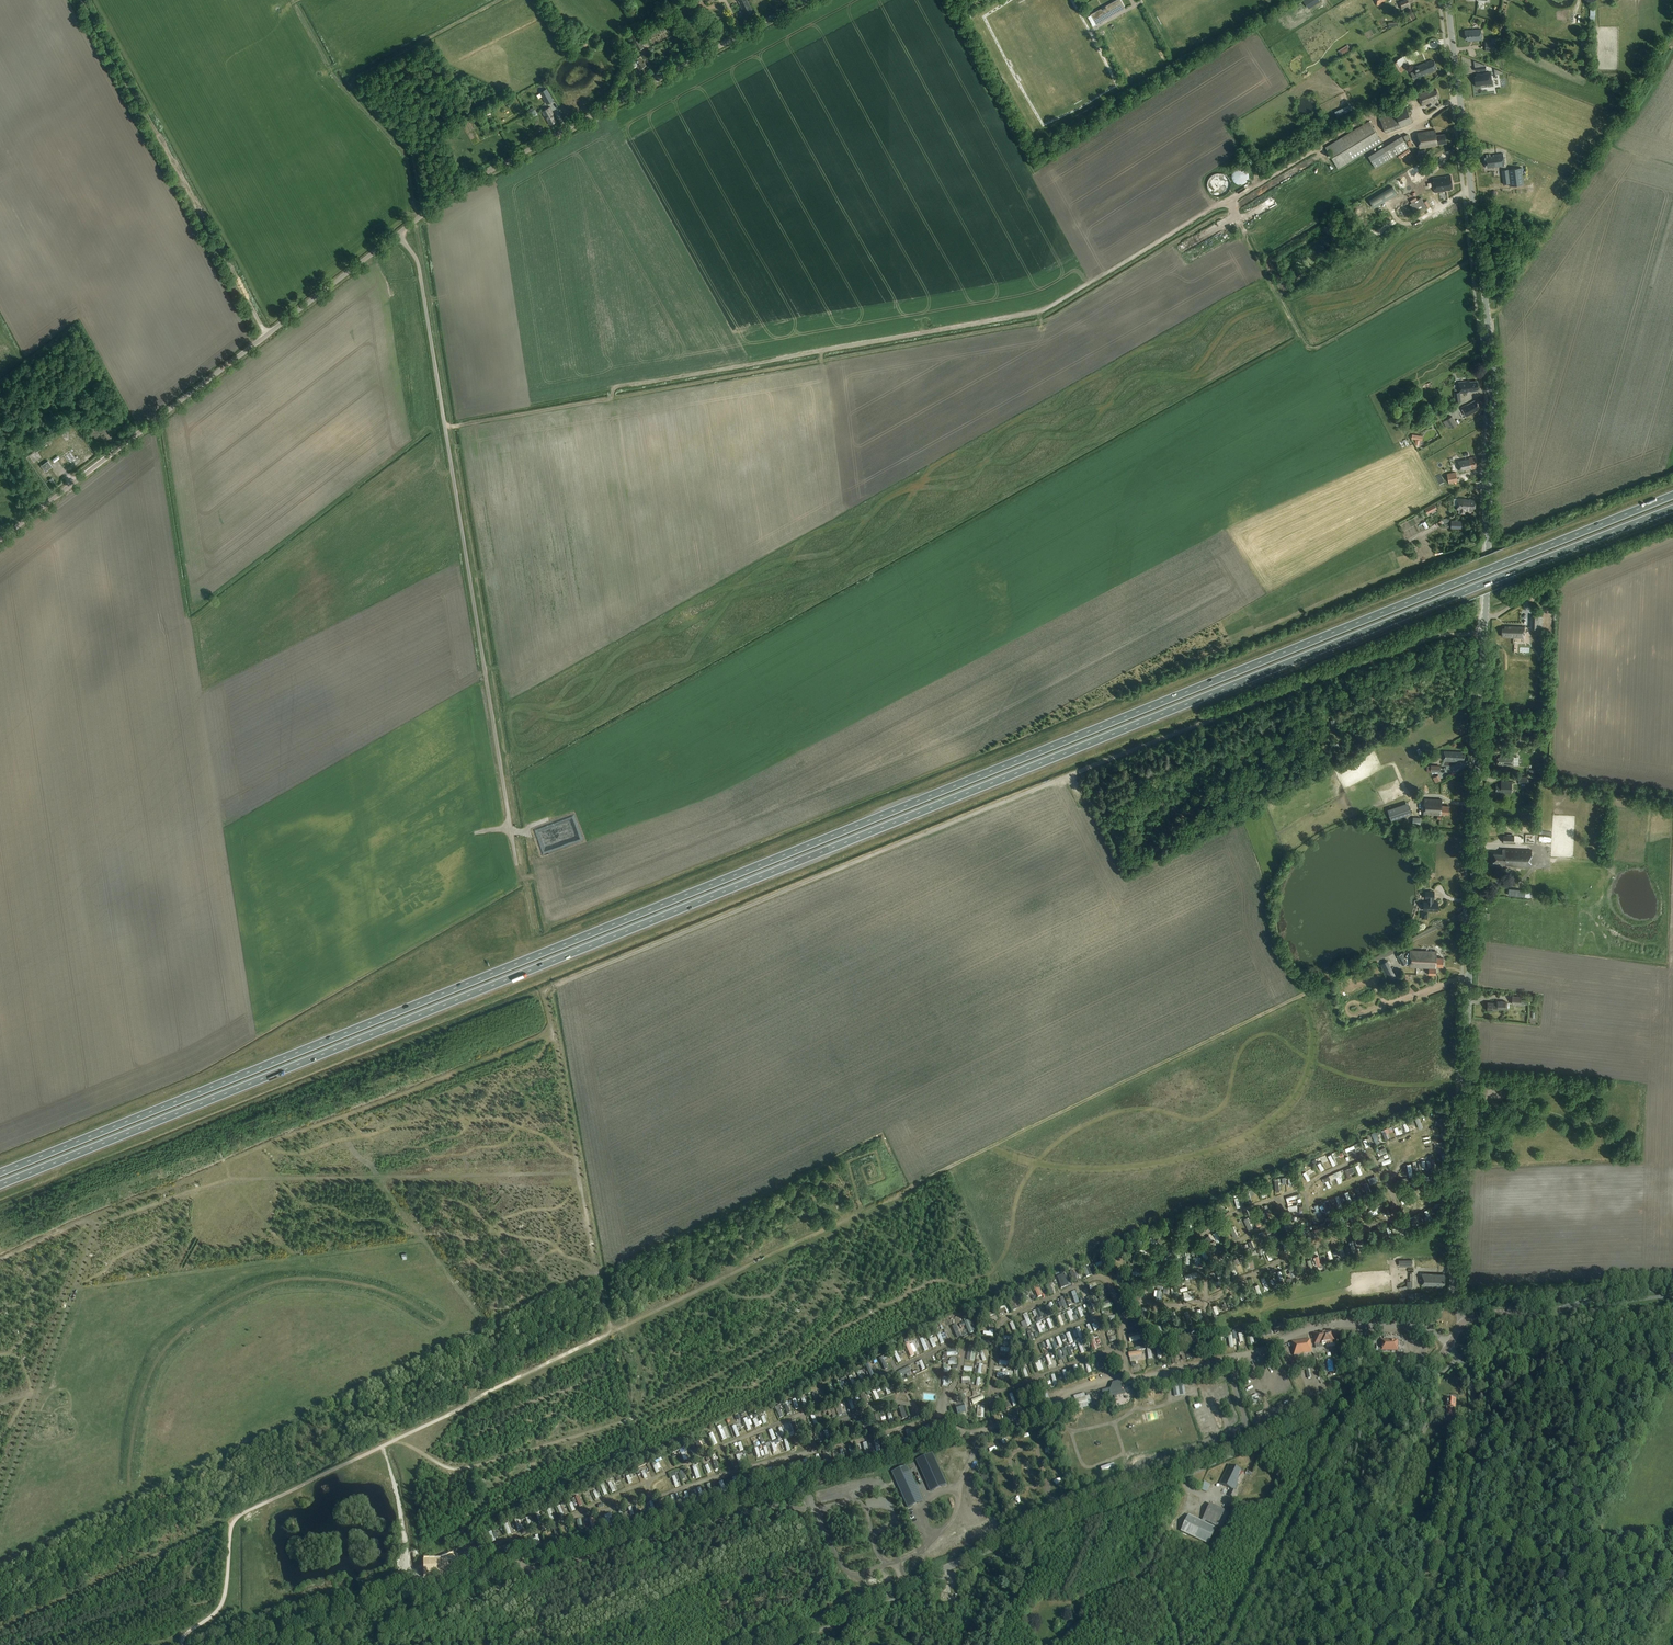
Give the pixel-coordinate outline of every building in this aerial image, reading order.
[(747,0),(740,4),(746,16),(752,12),(751,11),(753,10),(747,0)] [(1097,24),(1125,8),(1121,0),(1116,0),(1091,14),(1097,24)] [(1409,2),(1415,0),(1403,0),(1401,0),(1403,4),(1400,5),(1402,10),(1405,9),(1405,8),(1409,6),(1409,7),(1411,7),(1409,2)] [(1576,27),(1568,17),(1565,19),(1568,22),(1564,25),(1568,32),(1576,27)] [(1559,32),(1557,22),(1538,26),(1540,35),(1545,34),(1545,36),(1559,32)] [(1482,40),(1481,29),(1464,31),(1465,40),(1467,40),(1467,42),(1482,40)] [(635,32),(629,35),(637,52),(644,48),(639,40),(640,40),(635,32)] [(1485,51),(1497,51),(1497,42),(1485,42),(1485,51)] [(1350,50),(1348,48),(1349,47),(1348,45),(1338,51),(1338,52),(1339,52),(1339,53),(1340,56),(1350,50)] [(646,66),(641,56),(634,60),(639,70),(638,70),(641,75),(647,72),(646,71),(647,70),(645,66),(646,66)] [(1398,61),(1396,63),(1391,65),(1396,74),(1404,70),(1401,66),(1407,62),(1403,56),(1397,60),(1398,61)] [(1432,62),(1432,60),(1427,62),(1428,63),(1425,65),(1424,63),(1414,68),(1418,78),(1438,69),(1434,61),(1432,62)] [(1476,76),(1475,76),(1475,77),(1476,86),(1481,86),(1481,88),(1487,87),(1487,85),(1491,84),(1492,84),(1491,73),(1483,74),(1480,75),(1480,74),(1476,74),(1476,75),(1476,76)] [(547,88),(540,93),(542,96),(544,101),(545,103),(546,104),(553,100),(547,88)] [(1435,90),(1434,88),(1419,94),(1423,105),(1431,102),(1431,100),(1434,99),(1435,101),(1440,98),(1437,90),(1435,90)] [(1404,100),(1395,104),(1397,108),(1406,105),(1404,100)] [(1351,106),(1335,113),(1337,117),(1353,110),(1351,106)] [(528,113),(530,117),(537,113),(535,110),(533,107),(527,111),(528,113)] [(551,110),(550,107),(542,111),(545,116),(550,124),(556,121),(551,111),(551,110)] [(1406,108),(1380,118),(1386,133),(1412,123),(1406,108)] [(1326,148),(1310,156),(1322,178),(1382,142),(1379,137),(1370,121),(1338,140),(1326,148)] [(1436,135),(1436,130),(1418,133),(1420,148),(1438,145),(1438,144),(1447,143),(1445,134),(1436,135)] [(1409,148),(1405,142),(1402,136),(1392,142),(1383,147),(1368,156),(1375,167),(1390,159),(1397,154),(1409,148)] [(1409,149),(1401,154),(1403,157),(1411,152),(1409,149)] [(1505,166),(1503,154),(1493,155),(1493,156),(1490,156),(1490,154),(1486,155),(1486,157),(1485,157),(1486,168),(1505,166)] [(1429,171),(1436,165),(1432,160),(1425,166),(1429,171)] [(1233,180),(1235,183),(1238,184),(1241,185),(1245,183),(1247,181),(1249,178),(1249,175),(1248,172),(1246,169),(1243,168),(1239,168),(1236,169),(1234,171),(1232,174),(1232,177),(1233,180)] [(1510,186),(1524,185),(1522,168),(1501,170),(1503,184),(1509,184),(1510,186)] [(1450,190),(1452,189),(1450,176),(1432,179),(1434,193),(1450,191),(1450,190)] [(1387,200),(1397,194),(1392,186),(1383,192),(1369,200),(1374,208),(1387,200)] [(1421,198),(1412,203),(1417,211),(1417,212),(1426,207),(1421,198)] [(1470,381),(1459,382),(1459,384),(1460,392),(1460,393),(1468,392),(1468,391),(1479,390),(1478,381),(1470,382),(1470,381)] [(1479,407),(1475,400),(1470,403),(1470,404),(1467,406),(1467,405),(1462,407),(1467,416),(1478,410),(1478,408),(1479,407)] [(1452,416),(1446,420),(1450,426),(1451,428),(1457,425),(1452,416)] [(1476,457),(1458,461),(1458,463),(1460,469),(1460,471),(1468,470),(1468,468),(1471,468),(1472,469),(1477,468),(1476,466),(1477,466),(1476,457)] [(52,466),(48,461),(41,466),(45,471),(52,466)] [(1458,482),(1456,472),(1447,474),(1449,483),(1458,482)] [(1465,514),(1466,510),(1469,510),(1469,511),(1474,511),(1474,509),(1475,509),(1476,499),(1466,499),(1466,498),(1458,498),(1457,510),(1460,510),(1460,514),(1465,514)] [(1444,519),(1436,523),(1438,526),(1444,523),(1450,521),(1449,518),(1444,519)] [(1461,521),(1452,520),(1451,528),(1461,528),(1461,521)] [(1543,617),(1537,616),(1531,616),(1531,628),(1538,628),(1538,627),(1542,627),(1543,617)] [(1525,627),(1505,626),(1505,628),(1502,628),(1502,637),(1509,637),(1509,638),(1524,638),(1524,630),(1529,631),(1529,627),(1525,627)] [(1462,752),(1444,751),(1443,761),(1445,761),(1445,762),(1464,762),(1464,754),(1462,754),(1462,752)] [(1518,757),(1514,757),(1514,756),(1500,756),(1500,757),(1498,757),(1497,765),(1513,766),(1513,765),(1518,765),(1518,757)] [(1439,775),(1433,778),(1436,783),(1441,780),(1439,775)] [(1519,777),(1519,783),(1521,783),(1520,785),(1526,785),(1526,784),(1527,784),(1527,782),(1531,783),(1531,782),(1532,782),(1533,778),(1530,778),(1530,777),(1527,777),(1527,778),(1519,777)] [(1512,782),(1502,781),(1502,784),(1497,784),(1497,791),(1499,791),(1499,793),(1512,794),(1512,782)] [(1442,800),(1425,799),(1424,814),(1444,815),(1444,814),(1449,814),(1450,807),(1441,806),(1442,800)] [(1408,803),(1388,809),(1391,820),(1412,814),(1408,803)] [(1421,818),(1413,817),(1413,825),(1420,825),(1421,818)] [(541,834),(547,833),(546,830),(552,829),(551,825),(541,827),(541,834)] [(1514,844),(1514,843),(1519,843),(1529,844),(1529,826),(1519,826),(1519,837),(1515,837),(1515,833),(1511,833),(1511,837),(1504,836),(1503,843),(1514,844)] [(1541,837),(1541,861),(1575,862),(1576,837),(1541,837)] [(1532,850),(1503,849),(1503,854),(1494,853),(1494,864),(1501,864),(1501,865),(1509,866),(1508,867),(1531,868),(1532,850)] [(1438,911),(1439,902),(1433,902),(1434,898),(1435,892),(1426,892),(1426,898),(1428,898),(1428,902),(1424,902),(1424,910),(1430,911),(1433,911),(1438,911)] [(612,923),(628,916),(627,913),(611,920),(612,923)] [(1437,951),(1410,950),(1410,951),(1407,951),(1402,953),(1397,955),(1402,965),(1408,962),(1409,962),(1409,967),(1429,967),(1429,975),(1436,975),(1436,966),(1443,966),(1443,958),(1437,957),(1437,951)] [(1389,981),(1396,977),(1388,961),(1381,965),(1389,981)] [(1512,996),(1512,1004),(1521,1005),(1524,1005),(1525,1001),(1521,1001),(1521,1000),(1521,996),(1512,996)] [(1488,1002),(1488,1010),(1498,1010),(1498,1009),(1506,1009),(1506,1001),(1498,1001),(1498,1002),(1488,1002)] [(1411,1123),(1414,1122),(1413,1119),(1404,1123),(1407,1130),(1413,1127),(1411,1123)] [(1401,1125),(1394,1127),(1397,1135),(1403,1133),(1401,1125)] [(1372,1132),(1376,1143),(1381,1142),(1379,1136),(1382,1135),(1380,1130),(1372,1132)] [(1443,1274),(1422,1273),(1422,1285),(1436,1286),(1436,1287),(1442,1287),(1442,1283),(1444,1283),(1445,1277),(1443,1277),(1443,1274)] [(1071,1291),(1075,1303),(1080,1301),(1076,1289),(1071,1291)] [(1063,1296),(1060,1297),(1061,1301),(1058,1302),(1061,1308),(1067,1306),(1063,1296)] [(1035,1317),(1036,1317),(1037,1321),(1041,1320),(1040,1317),(1043,1316),(1040,1308),(1033,1310),(1035,1317)] [(1025,1320),(1022,1321),(1023,1327),(1031,1325),(1028,1313),(1024,1314),(1025,1320)] [(965,1321),(969,1332),(976,1330),(972,1318),(965,1321)] [(964,1335),(963,1331),(961,1332),(958,1327),(954,1329),(958,1338),(964,1335)] [(1027,1329),(1031,1340),(1035,1338),(1031,1328),(1027,1329)] [(943,1337),(947,1336),(946,1332),(938,1334),(941,1343),(945,1342),(943,1337)] [(1328,1334),(1327,1332),(1314,1333),(1315,1344),(1320,1343),(1321,1345),(1335,1343),(1335,1341),(1335,1339),(1340,1338),(1339,1333),(1328,1334)] [(1310,1339),(1293,1342),(1293,1347),(1294,1347),(1295,1351),(1294,1351),(1295,1355),(1312,1353),(1310,1339)] [(1041,1343),(1044,1353),(1049,1352),(1047,1347),(1051,1345),(1049,1340),(1041,1343)] [(1381,1340),(1381,1351),(1398,1351),(1398,1350),(1399,1350),(1399,1345),(1398,1345),(1398,1340),(1381,1340)] [(1083,1341),(1078,1342),(1081,1352),(1087,1351),(1083,1341)] [(1062,1354),(1067,1352),(1065,1348),(1057,1351),(1060,1359),(1063,1358),(1062,1354)] [(1184,1350),(1187,1359),(1191,1359),(1193,1357),(1191,1348),(1184,1350)] [(988,1349),(980,1351),(983,1359),(990,1357),(988,1349)] [(1173,1364),(1179,1362),(1177,1354),(1170,1356),(1173,1364)] [(908,1366),(898,1370),(900,1375),(906,1372),(908,1376),(912,1374),(908,1366)] [(1055,1373),(1051,1374),(1052,1380),(1048,1381),(1049,1386),(1058,1384),(1055,1373)] [(1110,1394),(1105,1395),(1105,1398),(1123,1394),(1122,1388),(1124,1387),(1122,1381),(1113,1384),(1111,1388),(1101,1391),(1102,1394),(1109,1392),(1110,1394)] [(1173,1386),(1172,1386),(1174,1397),(1186,1395),(1184,1384),(1173,1386)] [(860,1394),(864,1404),(868,1402),(867,1398),(869,1397),(867,1391),(860,1394)] [(1092,1403),(1090,1396),(1086,1397),(1085,1393),(1074,1397),(1078,1410),(1080,1409),(1089,1407),(1088,1404),(1092,1403)] [(848,1400),(851,1409),(858,1407),(854,1398),(848,1400)] [(1455,1398),(1447,1398),(1446,1407),(1446,1414),(1451,1414),(1451,1407),(1455,1408),(1455,1398)] [(791,1399),(783,1402),(787,1414),(792,1412),(789,1404),(792,1403),(791,1399)] [(958,1414),(967,1412),(964,1403),(956,1406),(958,1414)] [(780,1417),(784,1416),(779,1404),(775,1406),(780,1417)] [(754,1414),(747,1417),(749,1421),(748,1421),(749,1423),(754,1421),(753,1418),(756,1417),(754,1414)] [(930,1424),(926,1425),(929,1435),(933,1434),(933,1431),(940,1429),(938,1422),(934,1423),(935,1425),(931,1426),(930,1424)] [(771,1441),(765,1443),(763,1434),(759,1434),(762,1446),(763,1446),(765,1454),(769,1453),(767,1446),(771,1445),(771,1441)] [(883,1438),(885,1445),(891,1443),(889,1436),(883,1438)] [(778,1450),(777,1447),(780,1446),(778,1439),(771,1441),(774,1451),(778,1450)] [(825,1464),(831,1462),(829,1453),(823,1454),(825,1464)] [(933,1454),(918,1460),(930,1497),(946,1490),(933,1454)] [(652,1463),(656,1472),(660,1471),(658,1467),(662,1466),(659,1460),(652,1463)] [(708,1473),(714,1470),(711,1463),(705,1465),(708,1473)] [(1241,1470),(1229,1464),(1220,1483),(1231,1488),(1228,1495),(1234,1498),(1237,1491),(1234,1490),(1238,1480),(1237,1480),(1239,1476),(1238,1476),(1241,1470)] [(670,1472),(675,1487),(682,1484),(681,1479),(686,1477),(682,1467),(670,1472)] [(923,1482),(906,1488),(919,1525),(935,1518),(923,1482)] [(531,1515),(526,1517),(530,1527),(535,1526),(531,1515)] [(1189,1515),(1181,1532),(1209,1545),(1216,1528),(1189,1515)] [(594,1517),(589,1517),(589,1520),(584,1521),(585,1530),(596,1528),(594,1517)] [(507,1534),(513,1533),(510,1521),(504,1523),(507,1534)] [(423,1563),(422,1575),(443,1575),(457,1572),(454,1560),(440,1563),(423,1563)]
